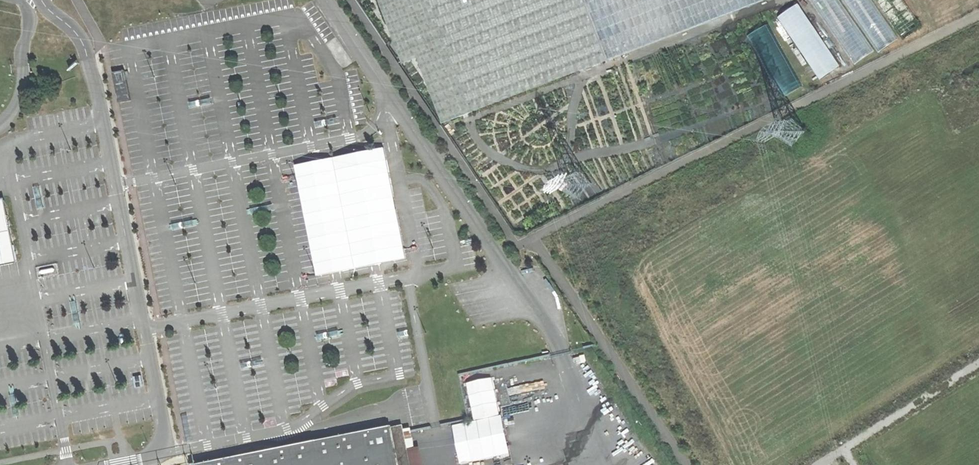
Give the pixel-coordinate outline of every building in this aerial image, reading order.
[(779,0),(379,0),(403,64),(419,60),(447,123),(779,0)] [(875,0),(814,0),(856,66),(899,38),(875,0)] [(804,2),(782,14),(819,80),(841,68),(804,2)] [(771,23),(753,32),(785,96),(803,86),(771,23)] [(20,262),(8,199),(0,200),(0,266),(20,262)] [(465,463),(514,453),(499,376),(464,383),(472,421),(457,424),(465,463)] [(391,429),(398,464),(416,464),(408,426),(391,429)] [(391,429),(391,428),(321,442),(206,464),(398,464),(391,429)]
